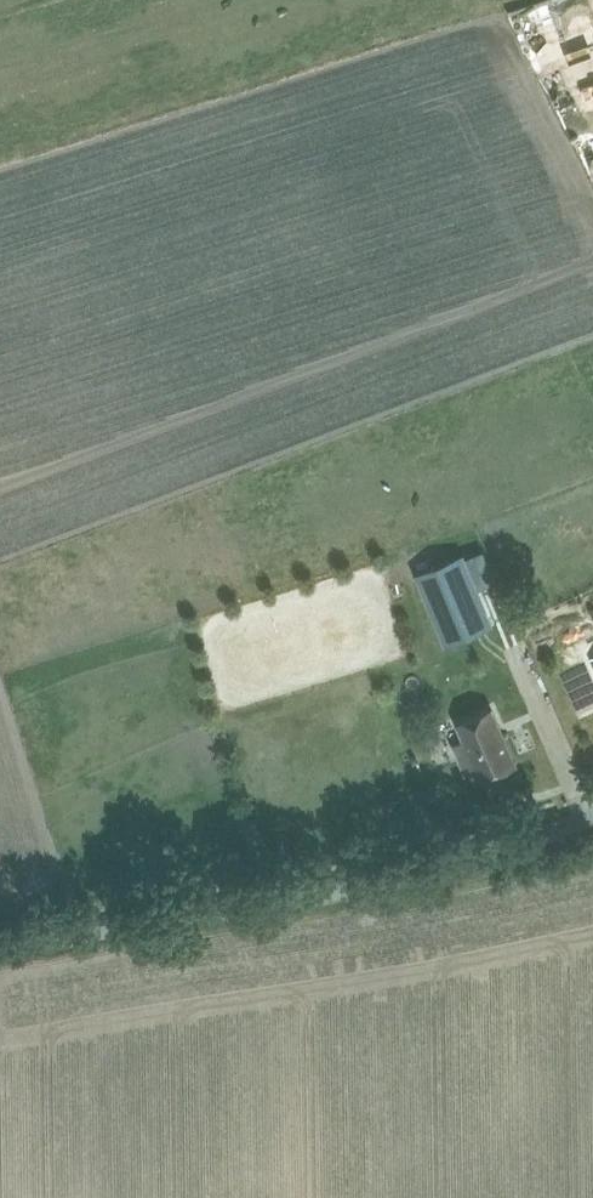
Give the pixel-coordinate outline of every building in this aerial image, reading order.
[(463,556),(419,575),(447,642),(492,623),(463,556)] [(592,712),(592,686),(586,668),(561,678),(577,718),(592,712)] [(517,763),(507,741),(493,710),(462,723),(469,739),(455,745),(468,773),(479,768),(483,778),(517,763)]
